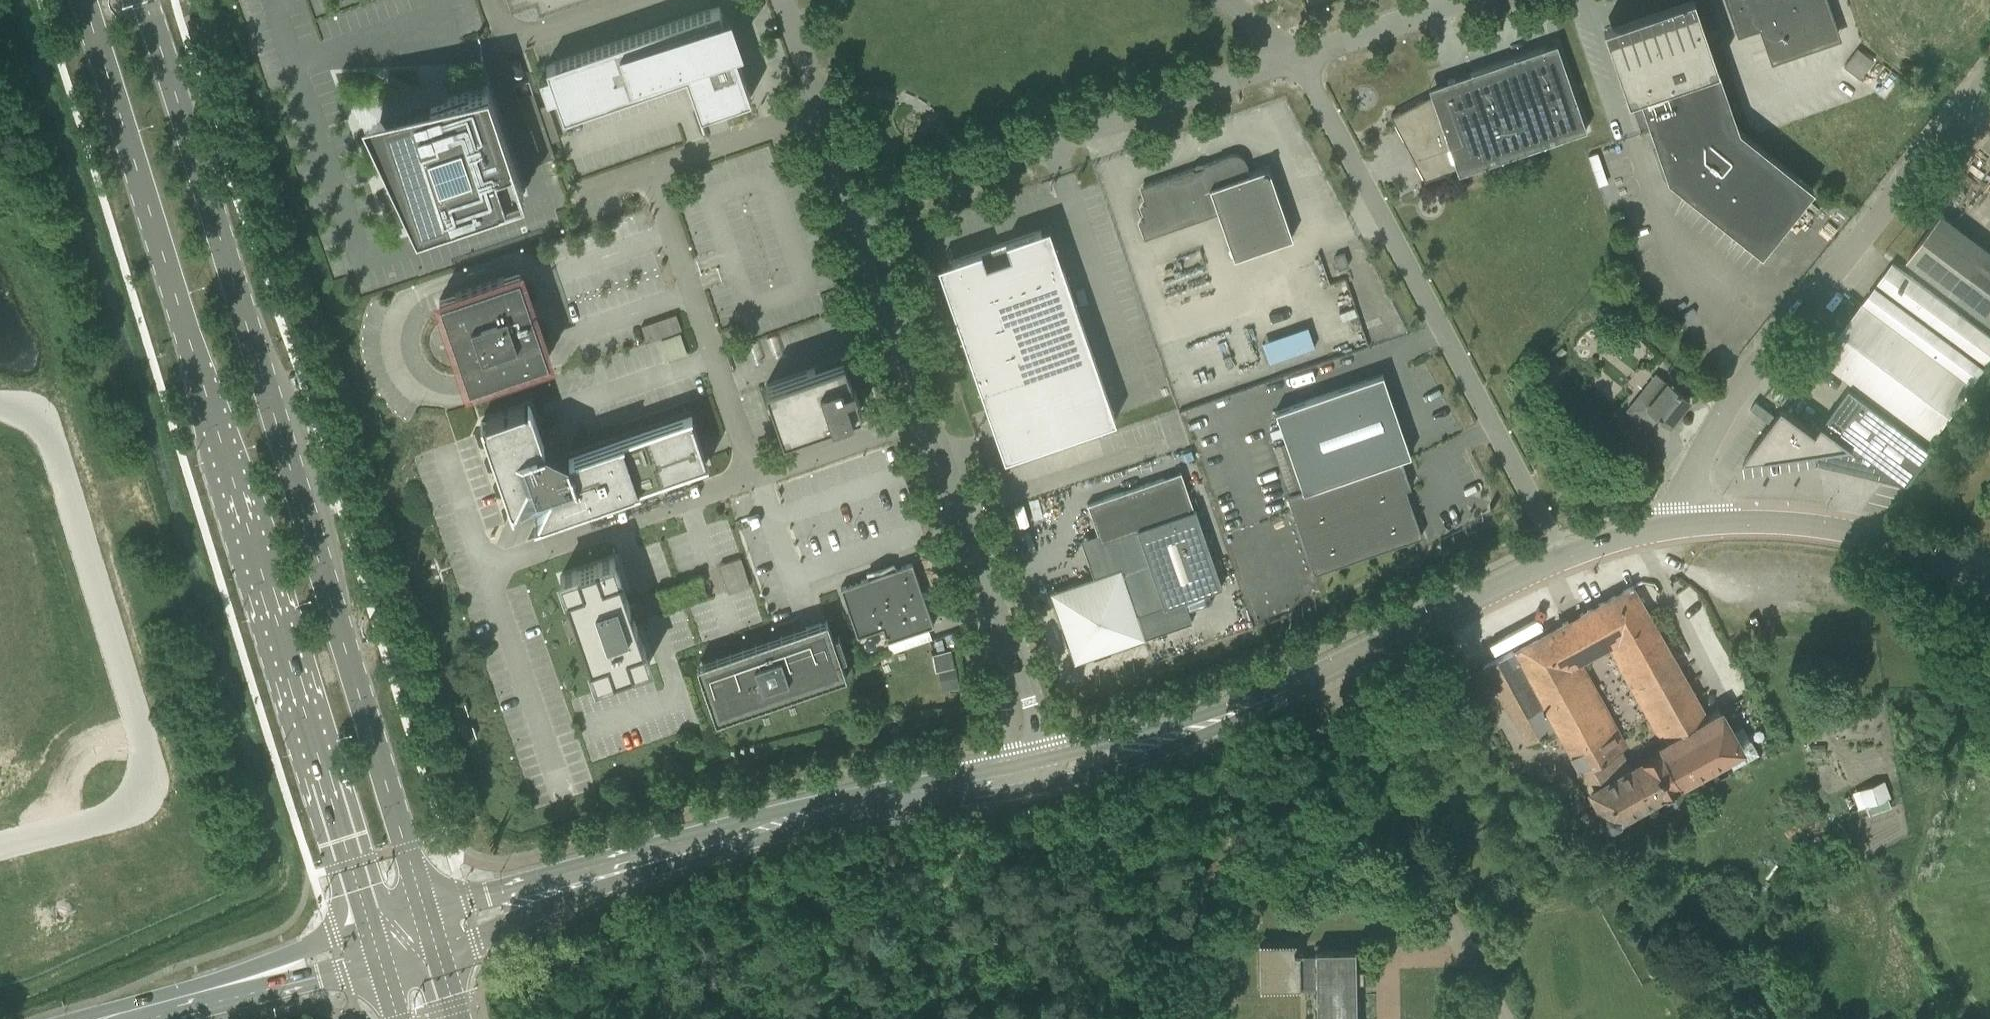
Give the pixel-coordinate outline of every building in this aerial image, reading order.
[(1696,7),(1693,0),(1682,0),(1603,27),(1628,100),(1639,96),(1660,156),(1668,179),(1761,253),(1809,193),(1813,189),(1739,129),(1706,35),(1706,36),(1696,7)] [(1825,0),(1810,0),(1809,1),(1808,0),(1730,0),(1741,31),(1761,24),(1773,58),(1837,35),(1825,0)] [(549,74),(540,77),(548,99),(557,96),(564,117),(686,75),(696,102),(701,115),(714,111),(751,98),(735,50),(743,47),(730,12),(722,14),(720,7),(713,9),(547,66),(549,74)] [(1391,116),(1401,134),(1425,180),(1457,168),(1458,174),(1587,129),(1557,43),(1448,81),(1449,85),(1391,116)] [(1858,48),(1844,66),(1859,78),(1873,60),(1858,48)] [(488,86),(462,95),(367,117),(378,149),(417,231),(525,194),(488,86)] [(1243,159),(1239,156),(1235,155),(1231,156),(1219,159),(1218,159),(1218,161),(1203,165),(1204,167),(1195,170),(1194,168),(1143,186),(1141,189),(1146,204),(1143,205),(1141,208),(1145,219),(1141,220),(1140,224),(1145,238),(1219,213),(1234,258),(1293,237),(1271,175),(1260,170),(1249,173),(1247,168),(1248,167),(1247,167),(1245,163),(1243,159)] [(1942,214),(1908,259),(1989,320),(1989,250),(1942,214)] [(1049,227),(938,265),(992,422),(995,429),(1023,420),(1033,448),(1116,420),(1049,227)] [(1337,269),(1348,266),(1344,254),(1333,257),(1337,269)] [(1870,295),(1978,376),(1989,360),(1989,335),(1894,263),(1870,295)] [(520,271),(439,299),(469,385),(550,358),(520,271)] [(1870,295),(1846,327),(1954,409),(1978,376),(1870,295)] [(665,336),(671,357),(690,352),(679,313),(643,324),(648,341),(665,336)] [(1309,327),(1262,343),(1269,363),(1315,347),(1309,327)] [(1954,409),(1846,327),(1822,359),(1930,441),(1954,409)] [(1562,346),(1556,353),(1561,358),(1568,352),(1562,346)] [(862,409),(854,387),(844,359),(816,369),(815,368),(766,385),(783,436),(862,409)] [(1383,373),(1275,411),(1286,442),(1303,490),(1288,495),(1310,560),(1314,573),(1422,535),(1406,489),(1411,487),(1401,458),(1411,454),(1383,373)] [(1656,373),(1627,409),(1631,412),(1650,427),(1659,416),(1669,424),(1689,399),(1671,384),(1670,385),(1660,376),(1656,373)] [(1934,448),(1851,386),(1817,431),(1784,406),(1743,462),(1816,451),(1818,460),(1847,467),(1909,482),(1934,448)] [(530,403),(481,421),(513,513),(517,505),(522,520),(538,515),(534,523),(707,463),(705,456),(698,436),(691,414),(569,456),(569,455),(568,454),(546,443),(545,443),(544,444),(540,432),(539,429),(530,403)] [(1643,440),(1637,445),(1645,454),(1651,448),(1643,440)] [(1572,478),(1566,466),(1557,471),(1563,483),(1572,478)] [(1094,579),(1052,593),(1076,662),(1145,638),(1192,622),(1184,599),(1222,586),(1196,509),(1195,510),(1181,471),(1088,504),(1098,534),(1105,552),(1101,553),(1105,565),(1109,563),(1112,573),(1094,579)] [(731,591),(753,584),(743,555),(721,563),(731,591)] [(614,558),(560,576),(596,681),(650,662),(635,616),(638,615),(634,603),(630,604),(614,558)] [(875,575),(841,587),(858,636),(883,628),(888,641),(890,647),(892,652),(932,638),(928,627),(934,625),(912,563),(890,570),(888,565),(874,570),(875,575)] [(1758,753),(1752,743),(1742,725),(1732,731),(1720,710),(1708,717),(1633,585),(1575,616),(1595,653),(1609,646),(1615,643),(1669,739),(1664,746),(1651,753),(1679,803),(1688,798),(1687,797),(1680,784),(1682,783),(1727,757),(1733,768),(1758,753)] [(1679,803),(1651,753),(1630,765),(1622,749),(1626,747),(1581,661),(1595,653),(1575,616),(1514,649),(1557,728),(1600,805),(1592,810),(1595,816),(1603,811),(1604,813),(1603,816),(1607,822),(1613,824),(1619,821),(1620,817),(1660,795),(1662,794),(1670,807),(1669,807),(1670,808),(1679,803)] [(808,634),(705,669),(720,712),(838,671),(822,623),(806,628),(808,634)] [(833,637),(841,659),(847,657),(838,635),(833,637)] [(1514,649),(1483,666),(1527,745),(1557,728),(1514,649)] [(940,687),(957,687),(957,650),(939,650),(940,687)] [(1327,738),(1320,741),(1325,752),(1332,748),(1327,738)] [(1857,812),(1889,804),(1884,780),(1852,788),(1857,812)] [(1355,949),(1316,950),(1316,954),(1300,954),(1300,942),(1259,942),(1260,990),(1315,990),(1315,1018),(1356,1018),(1355,949)]
